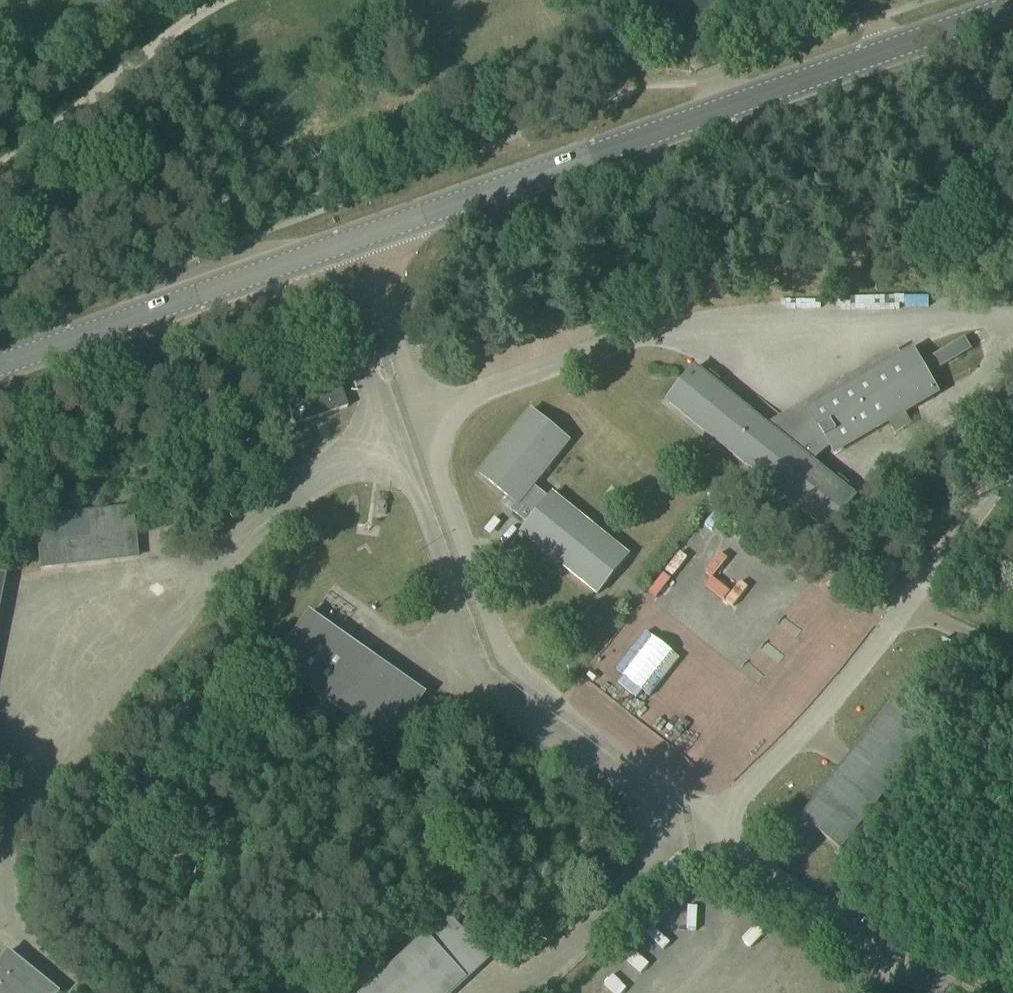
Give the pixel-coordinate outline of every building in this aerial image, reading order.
[(688,39),(724,0),(646,0),(688,39)] [(803,406),(768,426),(694,366),(664,403),(828,533),(857,497),(815,464),(821,456),(829,451),(832,457),(940,395),(929,377),(970,353),(962,338),(920,361),(909,342),(802,404),(803,406)] [(348,409),(338,380),(284,398),(294,427),(348,409)] [(569,395),(546,423),(530,411),(477,476),(507,500),(502,506),(526,525),(519,533),(597,597),(630,556),(552,493),(547,498),(534,487),(570,443),(555,431),(563,421),(592,444),(584,454),(641,500),(665,472),(569,395)] [(38,570),(137,559),(132,508),(32,519),(38,570)] [(387,748),(424,695),(307,613),(270,665),(387,748)] [(891,702),(800,819),(841,851),(932,734),(891,702)] [(387,970),(361,992),(454,992),(490,960),(447,913),(424,935),(387,970)] [(7,952),(0,961),(0,992),(59,992),(7,952)]
